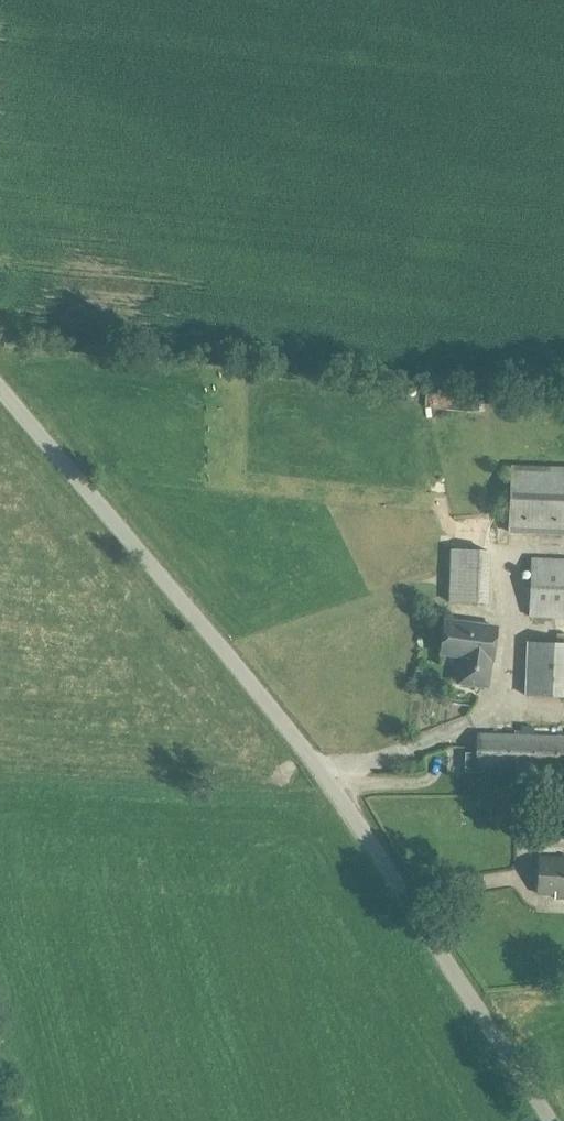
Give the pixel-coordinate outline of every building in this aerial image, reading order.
[(508,512),(507,532),(563,534),(563,466),(510,464),(508,512)] [(531,557),(528,616),(563,617),(563,558),(531,557)] [(488,587),(449,586),(449,601),(488,602),(488,587)] [(490,659),(491,659),(495,627),(445,620),(441,653),(463,656),(459,681),(486,685),(490,659)] [(527,641),(525,695),(563,697),(563,642),(527,641)] [(475,753),(475,769),(476,769),(563,772),(563,734),(476,732),(475,753)] [(463,753),(462,773),(476,773),(476,769),(475,769),(475,753),(463,753)] [(545,815),(545,835),(563,835),(563,815),(545,815)] [(563,894),(563,857),(539,855),(537,893),(563,894)]
